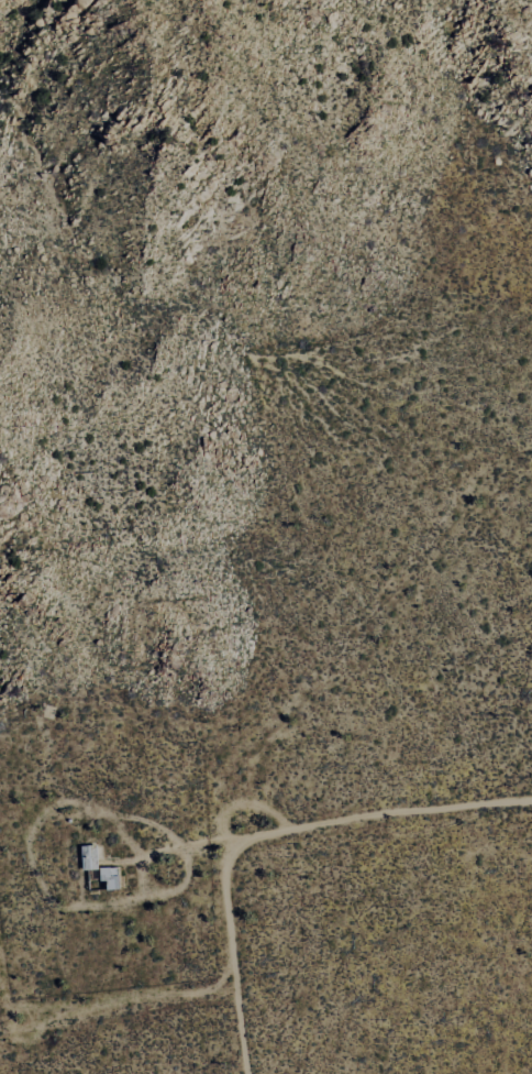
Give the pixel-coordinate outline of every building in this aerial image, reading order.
[(81,845),(84,870),(97,870),(96,845),(81,845)] [(100,867),(100,880),(109,880),(109,890),(120,890),(120,867),(100,867)]
